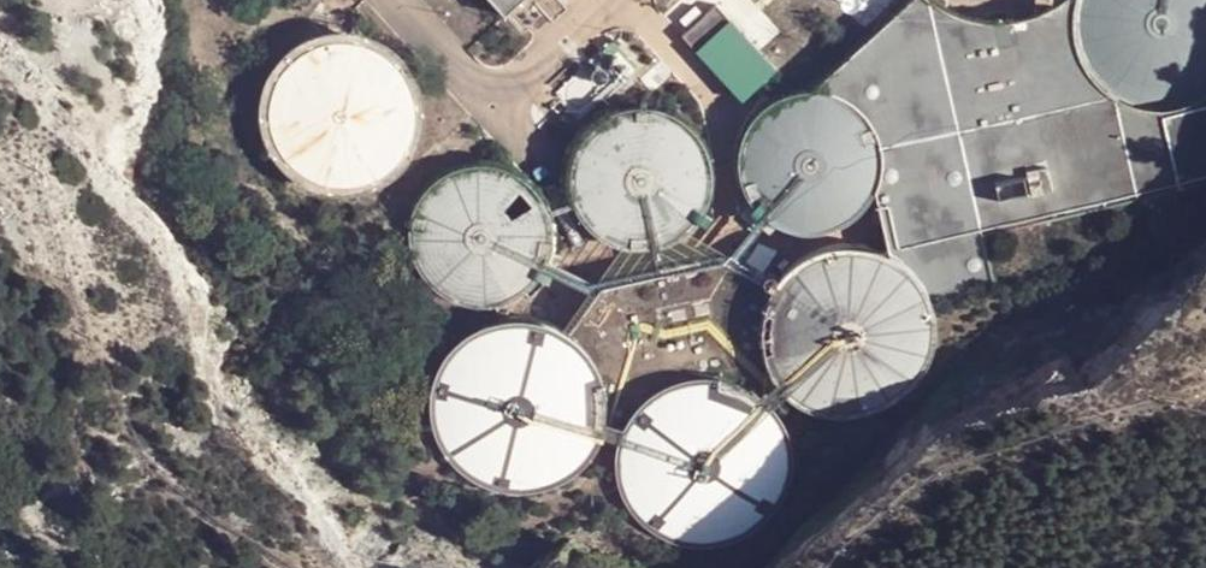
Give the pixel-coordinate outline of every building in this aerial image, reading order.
[(507,14),(522,0),(494,0),(507,14)] [(814,90),(818,90),(823,91),(828,92),(833,93),(838,95),(842,97),(846,99),(851,102),(855,105),(858,108),(862,112),(865,115),(868,119),(871,123),(873,128),(875,132),(877,137),(879,141),(880,146),(881,151),(881,156),(881,161),(881,166),(881,171),(880,175),(878,180),(877,185),(875,189),(891,256),(895,260),(900,263),(904,267),(908,271),(912,276),(915,280),(918,285),(921,290),(923,295),(925,301),(927,306),(928,312),(1164,253),(1152,196),(1205,185),(1205,96),(1201,98),(1195,101),(1190,103),(1184,105),(1179,106),(1173,107),(1167,108),(1161,108),(1155,108),(1149,108),(1143,107),(1137,105),(1132,103),(1126,101),(1121,99),(1116,96),(1111,93),(1106,89),(1101,86),(1097,81),(1093,77),(1090,72),(1086,67),(1083,62),(1081,57),(1078,52),(1076,46),(1075,40),(1074,34),(1073,29),(1073,23),(1073,17),(1073,11),(1074,5),(1075,0),(1058,0),(1057,1),(1056,1),(1054,2),(1052,3),(1050,4),(1049,5),(1047,6),(1045,7),(1044,8),(1042,9),(1040,10),(1038,10),(1036,11),(1034,12),(1032,13),(1030,13),(1029,14),(1027,15),(1025,15),(1023,16),(1021,16),(1019,16),(1017,16),(1015,17),(1013,17),(1012,18),(1010,18),(1008,19),(1006,18),(1004,19),(1002,19),(1000,19),(998,19),(996,19),(993,19),(992,19),(990,19),(988,19),(986,19),(984,19),(982,18),(980,18),(978,18),(976,18),(974,17),(972,16),(970,17),(968,16),(966,15),(964,15),(962,14),(960,14),(959,13),(957,12),(955,12),(953,11),(952,10),(950,10),(948,9),(946,8),(944,7),(943,6),(941,5),(939,4),(937,3),(936,2),(934,1),(932,0),(907,0),(814,90)] [(1074,5),(1073,11),(1073,17),(1073,23),(1073,29),(1074,34),(1075,40),(1076,46),(1078,52),(1081,57),(1083,62),(1086,67),(1090,72),(1093,77),(1097,81),(1101,86),(1106,89),(1111,93),(1116,96),(1121,99),(1126,101),(1132,103),(1137,105),(1143,107),(1149,108),(1155,108),(1161,108),(1167,108),(1173,107),(1179,106),(1184,105),(1190,103),(1195,101),(1201,98),(1205,96),(1205,0),(1075,0),(1074,5)] [(289,61),(285,64),(282,68),(278,72),(275,77),(273,81),(270,86),(268,91),(267,96),(265,101),(264,106),(264,112),(263,117),(264,122),(264,127),(265,133),(266,138),(268,143),(270,148),(272,153),(275,157),(277,162),(281,166),(284,170),(288,173),(292,177),(296,180),(301,183),(305,185),(310,187),(315,189),(320,191),(325,192),(331,193),(336,193),(341,193),(347,193),(352,192),(357,191),(362,190),(367,188),(372,186),(377,184),(381,181),(386,178),(390,174),(394,171),(397,167),(400,163),(403,158),(406,154),(409,149),(411,144),(412,139),(414,134),(415,129),(415,124),(415,118),(415,113),(415,108),(414,103),(413,97),(411,92),(409,87),(407,83),(404,78),(401,74),(398,69),(395,65),(391,62),(387,58),(382,55),(378,52),(373,50),(369,48),(364,46),(359,44),(353,43),(348,42),(343,42),(337,42),(332,42),(327,43),(322,44),(317,45),(312,47),(307,49),(302,52),(297,54),(293,57),(289,61)] [(784,95),(780,97),(776,99),(771,101),(767,104),(764,107),(760,111),(757,114),(754,118),(751,122),(748,127),(746,131),(744,136),(743,140),(741,145),(740,150),(740,155),(740,160),(740,165),(740,170),(741,174),(742,179),(744,184),(746,188),(748,193),(750,197),(753,201),(756,205),(759,209),(763,212),(766,215),(770,218),(775,221),(779,223),(783,225),(788,227),(793,229),(798,230),(803,230),(807,231),(812,231),(817,230),(822,230),(827,229),(832,227),(836,226),(841,224),(845,222),(850,219),(854,216),(857,213),(861,210),(864,206),(867,202),(870,198),(873,194),(875,189),(877,185),(878,180),(880,175),(881,171),(881,166),(881,161),(881,156),(881,151),(880,146),(879,141),(877,137),(875,132),(873,128),(871,123),(868,119),(865,115),(862,112),(858,108),(855,105),(851,102),(846,99),(842,97),(838,95),(833,93),(828,92),(823,91),(818,90),(814,90),(809,90),(804,90),(799,91),(794,92),(789,93),(784,95)] [(634,105),(629,105),(624,106),(619,108),(614,109),(610,111),(605,114),(601,116),(597,119),(593,122),(589,126),(586,130),(583,133),(580,138),(578,142),(575,146),(573,151),(572,156),(571,160),(570,165),(569,170),(569,175),(569,180),(569,185),(570,190),(571,195),(573,200),(575,205),(577,209),(579,213),(582,218),(585,222),(589,225),(592,229),(596,232),(600,235),(604,238),(609,240),(613,242),(618,244),(623,246),(628,247),(633,247),(638,248),(643,248),(648,247),(653,247),(658,246),(662,244),(667,243),(672,241),(676,239),(680,236),(685,233),(688,230),(692,226),(695,223),(699,219),(701,215),(704,210),(706,206),(708,201),(710,196),(711,192),(712,187),(713,182),(713,177),(713,172),(712,167),(711,162),(710,157),(709,152),(707,148),(705,143),(702,139),(699,134),(696,130),(693,127),(689,123),(686,120),(682,117),(677,114),(673,112),(668,110),(664,108),(659,107),(654,106),(649,105),(644,104),(639,104),(634,105)] [(425,187),(422,191),(419,195),(417,199),(415,204),(413,209),(411,213),(410,218),(409,223),(408,228),(408,233),(408,238),(409,243),(410,248),(411,253),(412,258),(414,262),(416,267),(419,271),(422,275),(425,279),(428,283),(432,287),(435,290),(439,293),(444,296),(448,298),(453,300),(457,302),(462,303),(467,304),(472,305),(477,305),(482,305),(487,305),(492,304),(497,303),(502,302),(507,300),(511,298),(516,296),(520,294),(524,291),(528,287),(532,284),(535,280),(538,276),(541,272),(543,268),(546,263),(548,259),(549,254),(550,249),(551,244),(552,239),(552,234),(552,229),(552,224),(551,219),(550,215),(548,210),(546,205),(544,201),(542,196),(539,192),(536,188),(532,184),(529,181),(525,178),(521,175),(517,172),(512,169),(508,167),(503,166),(498,164),(493,163),(488,162),(483,162),(478,162),(473,162),(468,163),(463,164),(459,165),(454,167),(449,169),(445,171),(440,174),(436,177),(433,180),(429,183),(425,187)] [(789,264),(785,268),(781,272),(777,277),(774,282),(771,287),(769,292),(766,297),(765,302),(763,308),(762,313),(761,319),(761,325),(761,331),(761,336),(762,342),(763,348),(765,353),(767,358),(769,364),(772,369),(775,374),(778,378),(782,383),(786,387),(790,391),(795,394),(799,398),(804,400),(810,403),(815,405),(820,407),(826,409),(831,410),(837,410),(843,411),(849,411),(854,410),(860,409),(866,408),(871,407),(877,405),(882,402),(887,400),(892,397),(897,393),(901,390),(905,386),(909,381),(913,377),(916,372),(919,367),(921,362),(924,357),(926,352),(927,346),(928,340),(929,335),(929,329),(929,323),(929,318),(928,312),(927,306),(925,301),(923,295),(921,290),(918,285),(915,280),(912,276),(908,271),(904,267),(900,263),(895,260),(891,256),(886,253),(880,251),(875,249),(870,247),(864,245),(859,244),(853,243),(847,243),(841,243),(836,244),(830,244),(824,246),(819,247),(813,249),(808,252),(803,254),(798,257),(794,261),(789,264)] [(601,285),(567,331),(572,334),(577,338),(581,342),(585,347),(589,351),(592,356),(595,361),(598,367),(600,372),(602,378),(604,383),(605,389),(606,395),(606,401),(606,407),(606,413),(605,419),(619,434),(621,428),(623,423),(626,417),(629,412),(633,407),(636,402),(641,398),(645,394),(650,390),(655,386),(660,383),(665,380),(671,378),(676,376),(682,374),(688,373),(694,372),(700,372),(706,372),(713,372),(719,373),(725,374),(730,376),(736,378),(742,380),(747,383),(752,386),(757,390),(762,394),(782,383),(778,378),(775,374),(772,369),(769,364),(767,358),(765,353),(763,348),(762,342),(761,336),(761,331),(761,325),(761,319),(762,313),(763,308),(765,302),(766,297),(769,292),(771,287),(774,282),(723,258),(665,270),(601,285)] [(437,378),(435,384),(434,390),(433,396),(433,402),(433,408),(434,414),(435,420),(436,425),(438,431),(440,437),(442,442),(445,447),(448,452),(452,457),(456,462),(460,466),(465,470),(469,473),(474,477),(480,480),(485,482),(491,484),(496,486),(502,487),(508,489),(514,489),(520,489),(526,489),(532,488),(538,487),(544,486),(549,484),(555,482),(560,479),(565,476),(570,473),(575,469),(579,465),(584,461),(588,457),(591,452),(594,447),(597,441),(600,436),(602,430),(603,425),(605,419),(606,413),(606,407),(606,401),(606,395),(605,389),(604,383),(602,378),(600,372),(598,367),(595,361),(592,356),(589,351),(585,347),(581,342),(577,338),(572,334),(567,331),(562,328),(557,325),(551,323),(546,321),(540,319),(534,318),(528,317),(522,317),(516,317),(510,317),(504,318),(498,319),(493,321),(487,323),(482,325),(476,328),(471,331),(466,335),(462,339),(458,343),(454,347),(450,352),(446,357),(443,362),(441,367),(438,373),(437,378)] [(645,394),(641,398),(636,402),(633,407),(629,412),(626,417),(623,423),(621,428),(619,434),(617,440),(616,446),(616,452),(615,458),(615,464),(616,470),(617,476),(618,482),(620,488),(622,493),(625,499),(628,504),(631,509),(634,514),(638,519),(643,523),(647,527),(652,531),(657,534),(662,537),(668,540),(674,542),(679,544),(685,545),(691,546),(697,547),(703,547),(709,547),(715,546),(721,545),(727,544),(733,542),(739,540),(744,537),(750,534),(755,531),(759,527),(764,523),(768,519),(772,514),(776,509),(779,504),(782,499),(785,493),(787,488),(789,482),(790,476),(791,470),(791,464),(792,458),(791,452),(790,446),(789,440),(788,434),(786,428),(783,423),(781,417),(778,412),(774,407),(770,402),(766,398),(762,394),(757,390),(752,386),(747,383),(742,380),(736,378),(730,376),(725,374),(719,373),(713,372),(706,372),(700,372),(694,372),(688,373),(682,374),(676,376),(671,378),(665,380),(660,383),(655,386),(650,390),(645,394)]
